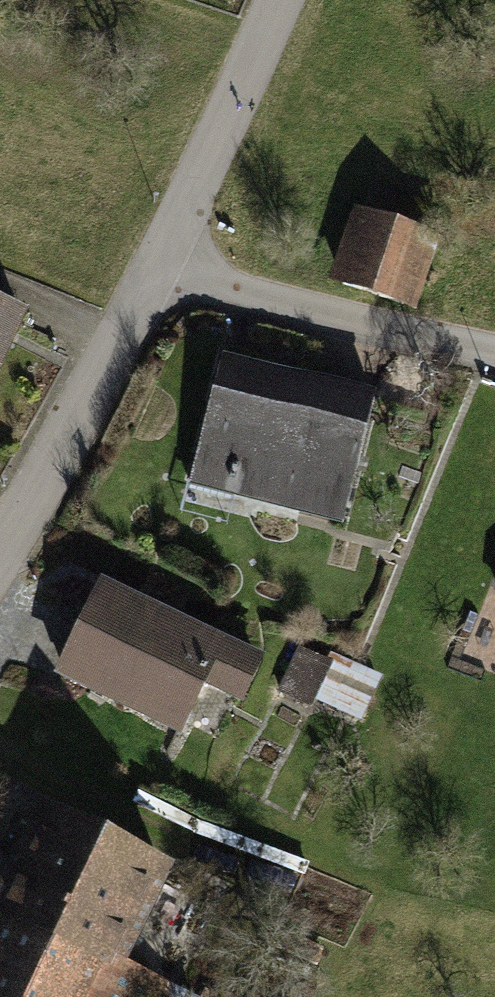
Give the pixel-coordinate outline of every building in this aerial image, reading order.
[(439,240),(354,208),(325,284),(411,316),(439,240)] [(16,312),(0,305),(0,350),(16,312)] [(379,394),(218,354),(186,485),(347,525),(379,394)] [(264,657),(98,582),(53,681),(179,739),(203,686),(242,704),(264,657)] [(344,652),(328,697),(374,712),(389,667),(344,652)] [(38,788),(0,864),(0,996),(164,996),(172,981),(123,957),(173,855),(38,788)]
